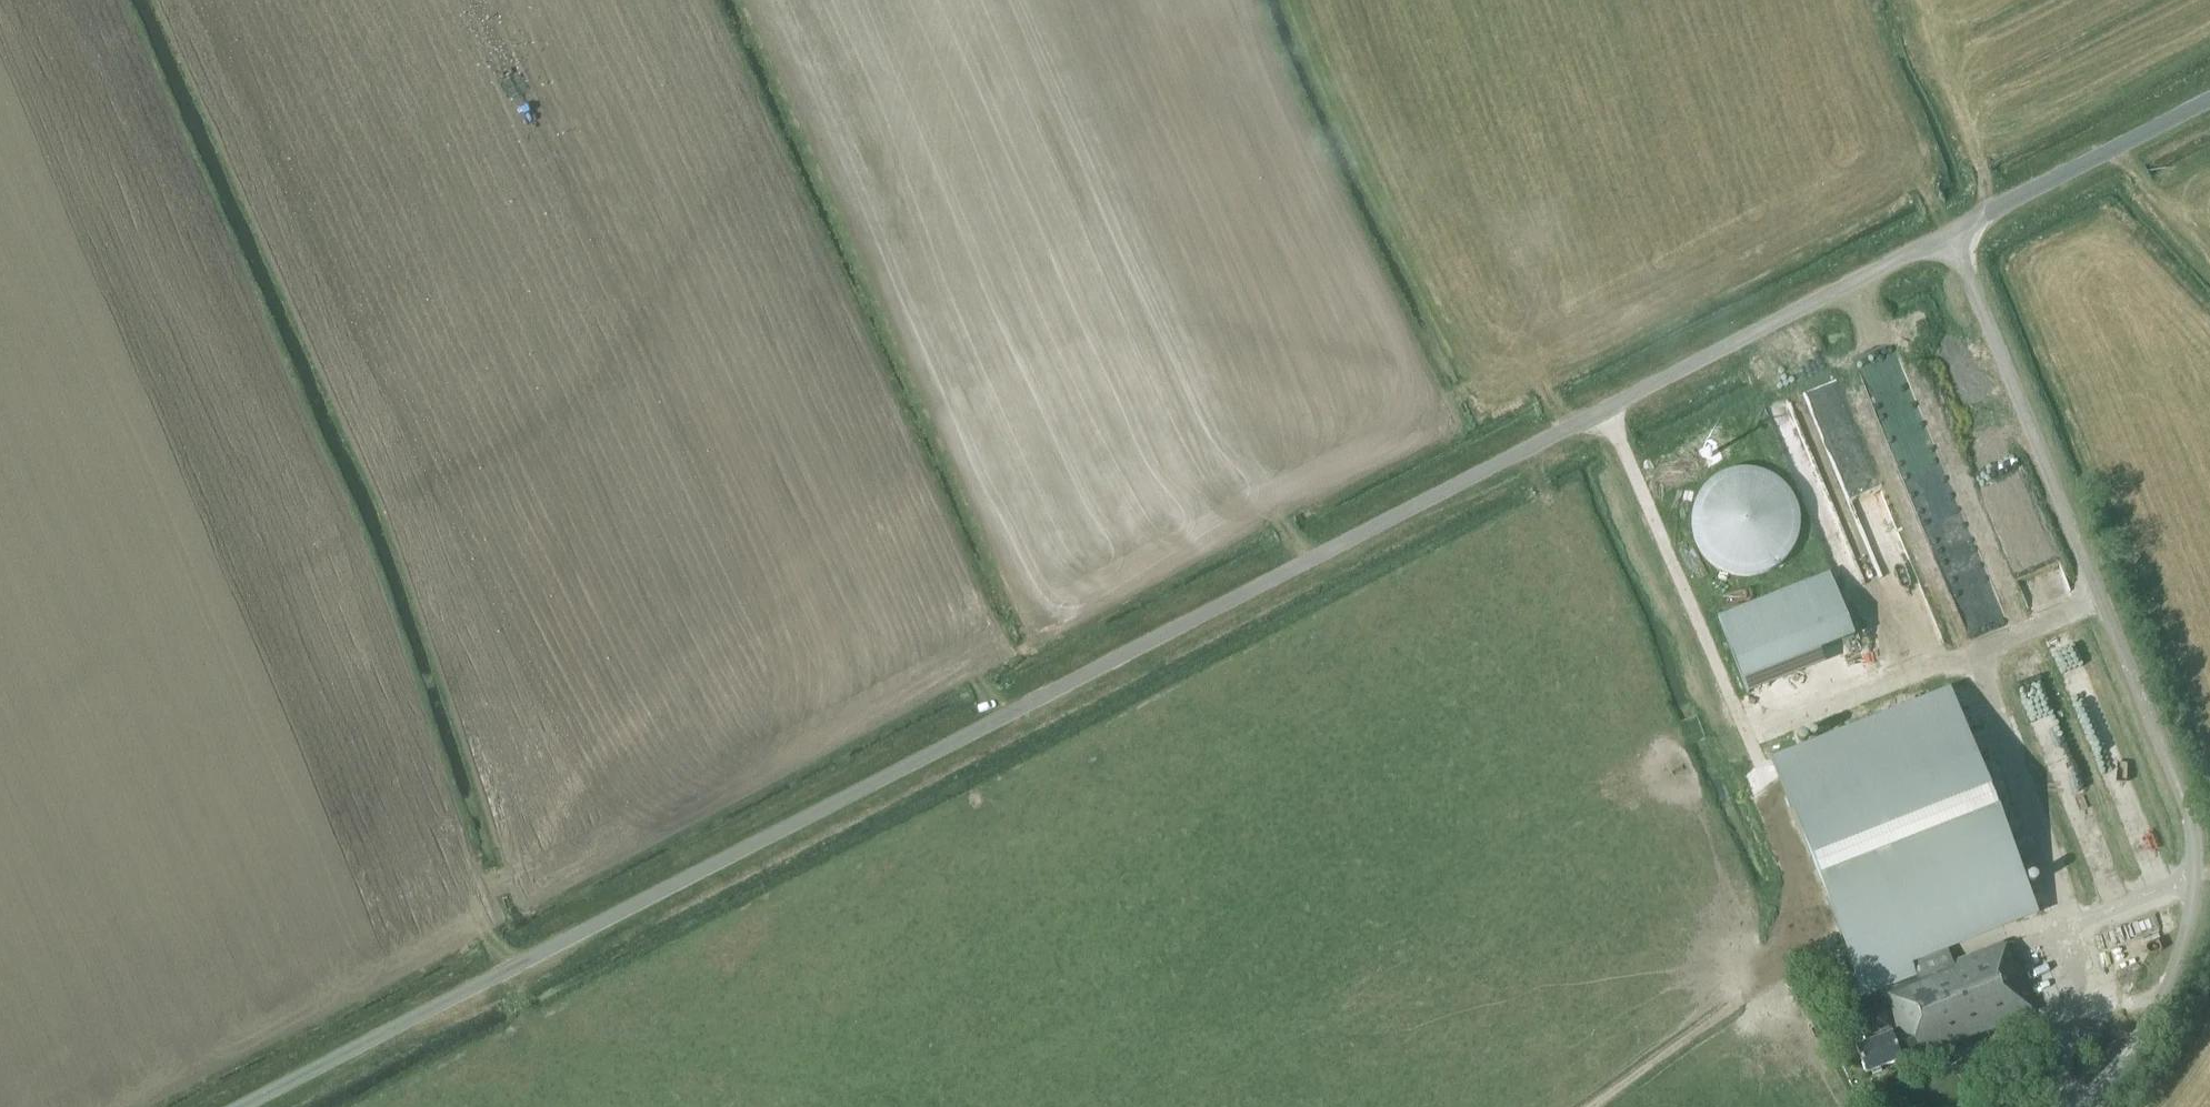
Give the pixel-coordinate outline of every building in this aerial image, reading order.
[(1836,458),(1863,448),(1837,379),(1811,389),(1822,419),(1828,417),(1830,423),(1824,426),(1836,458)] [(1694,559),(1775,586),(1806,493),(1746,474),(1738,498),(1717,491),(1694,559)] [(1829,573),(1717,617),(1742,680),(1853,636),(1829,573)] [(2004,946),(1952,965),(1947,952),(1918,963),(1915,958),(2035,911),(1950,694),(1772,763),(1862,998),(1876,992),(1877,993),(1883,1009),(1881,1010),(1880,1007),(1855,1017),(1865,1042),(1867,1041),(1868,1043),(1851,1049),(1860,1075),(1867,1072),(1868,1075),(1876,1072),(1875,1069),(1896,1061),(1896,1059),(1916,1052),(1918,1057),(2033,1014),(2014,962),(2010,964),(2004,946)]
